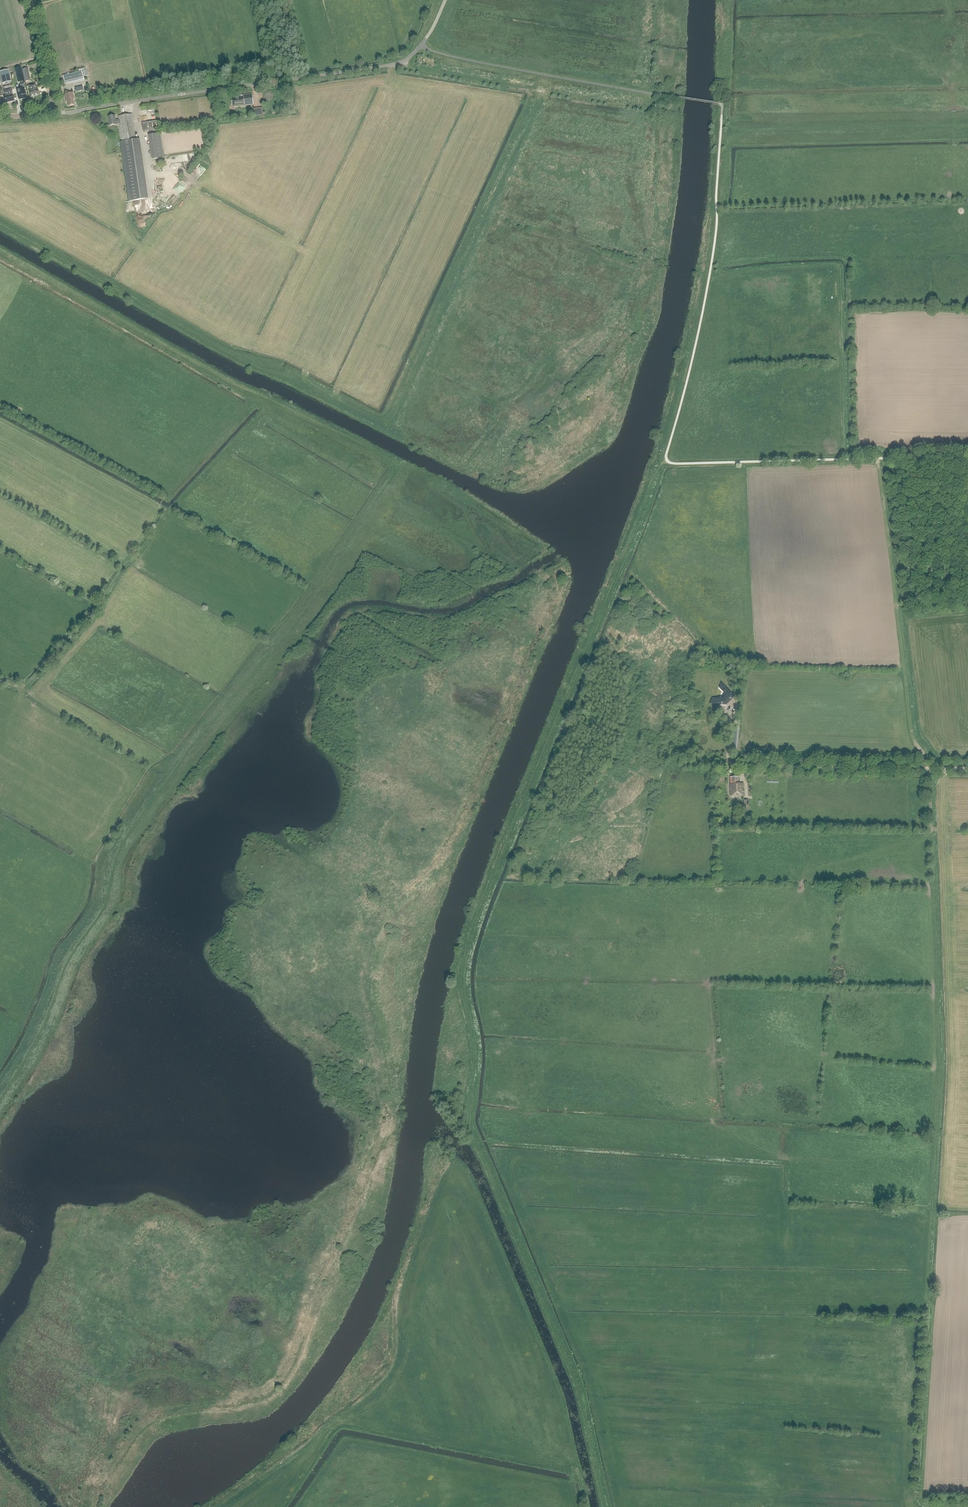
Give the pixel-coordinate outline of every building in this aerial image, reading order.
[(22,69),(25,81),(30,80),(27,68),(22,69)] [(2,83),(11,81),(8,70),(8,69),(0,71),(0,75),(2,83)] [(84,80),(82,71),(62,76),(64,85),(84,80)] [(37,89),(36,87),(36,83),(28,85),(30,91),(29,91),(31,97),(39,95),(37,89)] [(4,88),(5,94),(8,93),(8,96),(4,97),(6,103),(14,101),(12,95),(11,93),(12,92),(11,87),(10,85),(4,87),(4,88)] [(27,98),(24,88),(17,90),(19,100),(27,98)] [(73,99),(74,99),(73,92),(64,94),(66,102),(67,101),(68,106),(74,105),(73,99)] [(252,94),(239,96),(239,97),(232,98),(233,106),(241,105),(241,106),(253,104),(252,94)] [(262,107),(253,108),(254,116),(263,115),(262,107)] [(122,142),(136,140),(132,114),(118,116),(119,120),(116,121),(115,116),(108,117),(109,125),(119,124),(122,142)] [(143,131),(159,128),(158,120),(142,123),(143,131)] [(160,133),(148,135),(152,159),(164,158),(160,133)] [(120,142),(129,201),(148,199),(140,139),(136,140),(122,142),(120,142)] [(182,211),(189,202),(183,198),(176,207),(182,211)] [(713,698),(710,703),(722,704),(726,705),(726,704),(732,699),(735,696),(734,695),(733,694),(728,689),(723,684),(719,688),(726,695),(724,699),(713,698)] [(728,717),(721,712),(718,717),(724,722),(728,717)] [(742,783),(739,783),(738,777),(730,777),(730,796),(737,796),(743,795),(742,783)]
